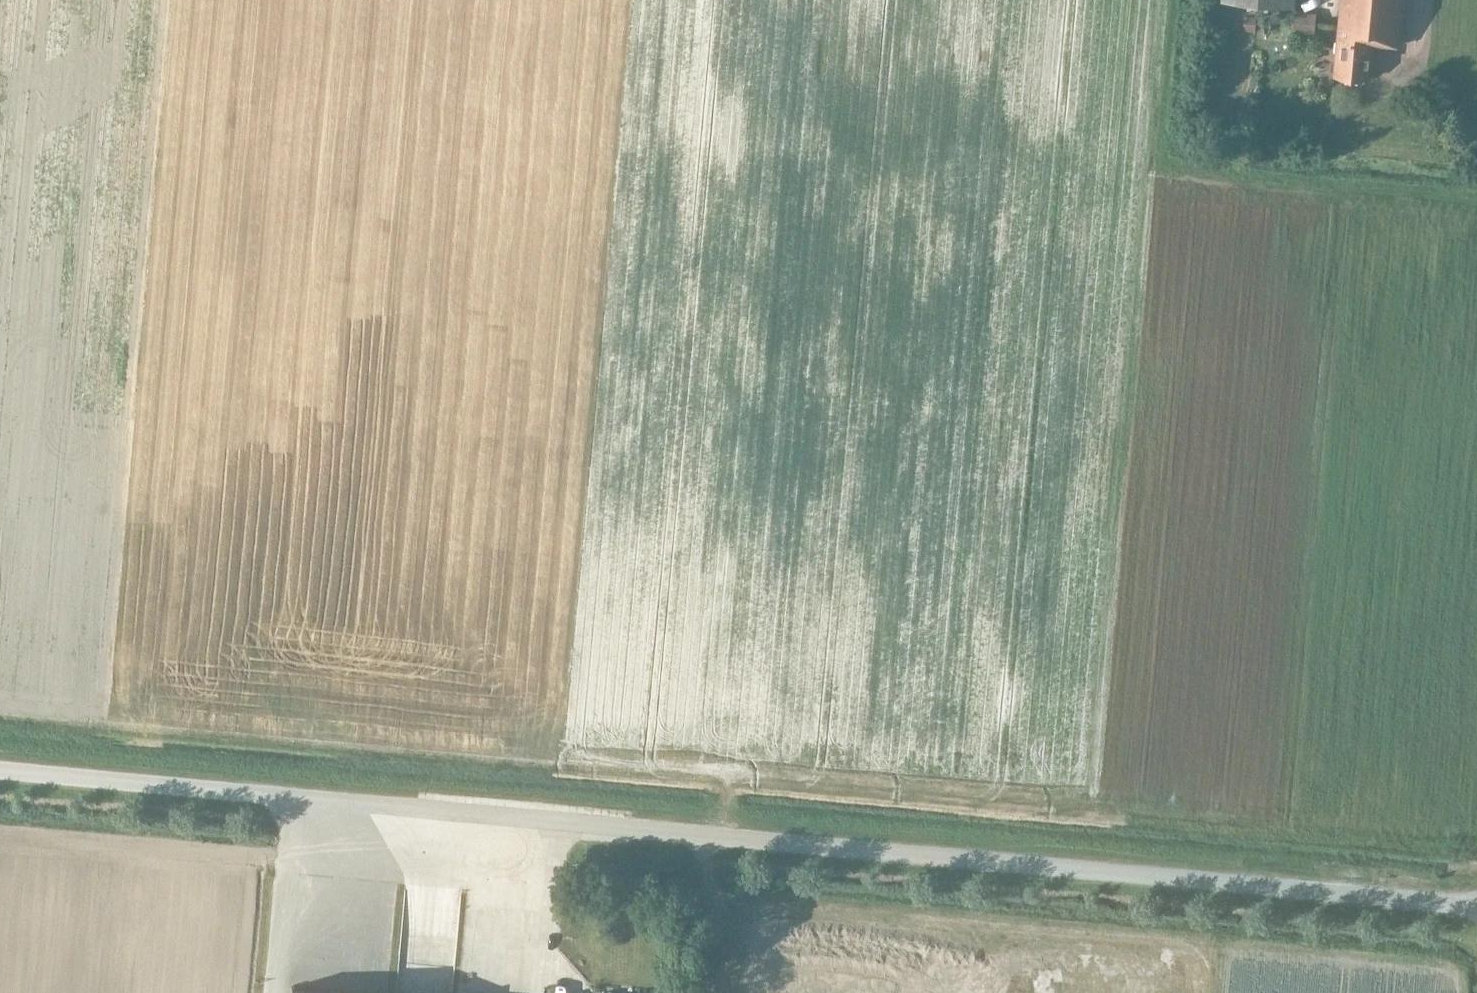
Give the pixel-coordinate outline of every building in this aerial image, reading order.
[(1368,77),(1370,43),(1400,44),(1401,39),(1398,38),(1403,0),(1339,0),(1332,74),(1368,77)] [(1292,32),(1314,34),(1317,12),(1294,11),(1292,32)] [(1245,15),(1244,29),(1254,30),(1255,16),(1245,15)] [(419,922),(418,970),(429,970),(431,923),(419,922)]
